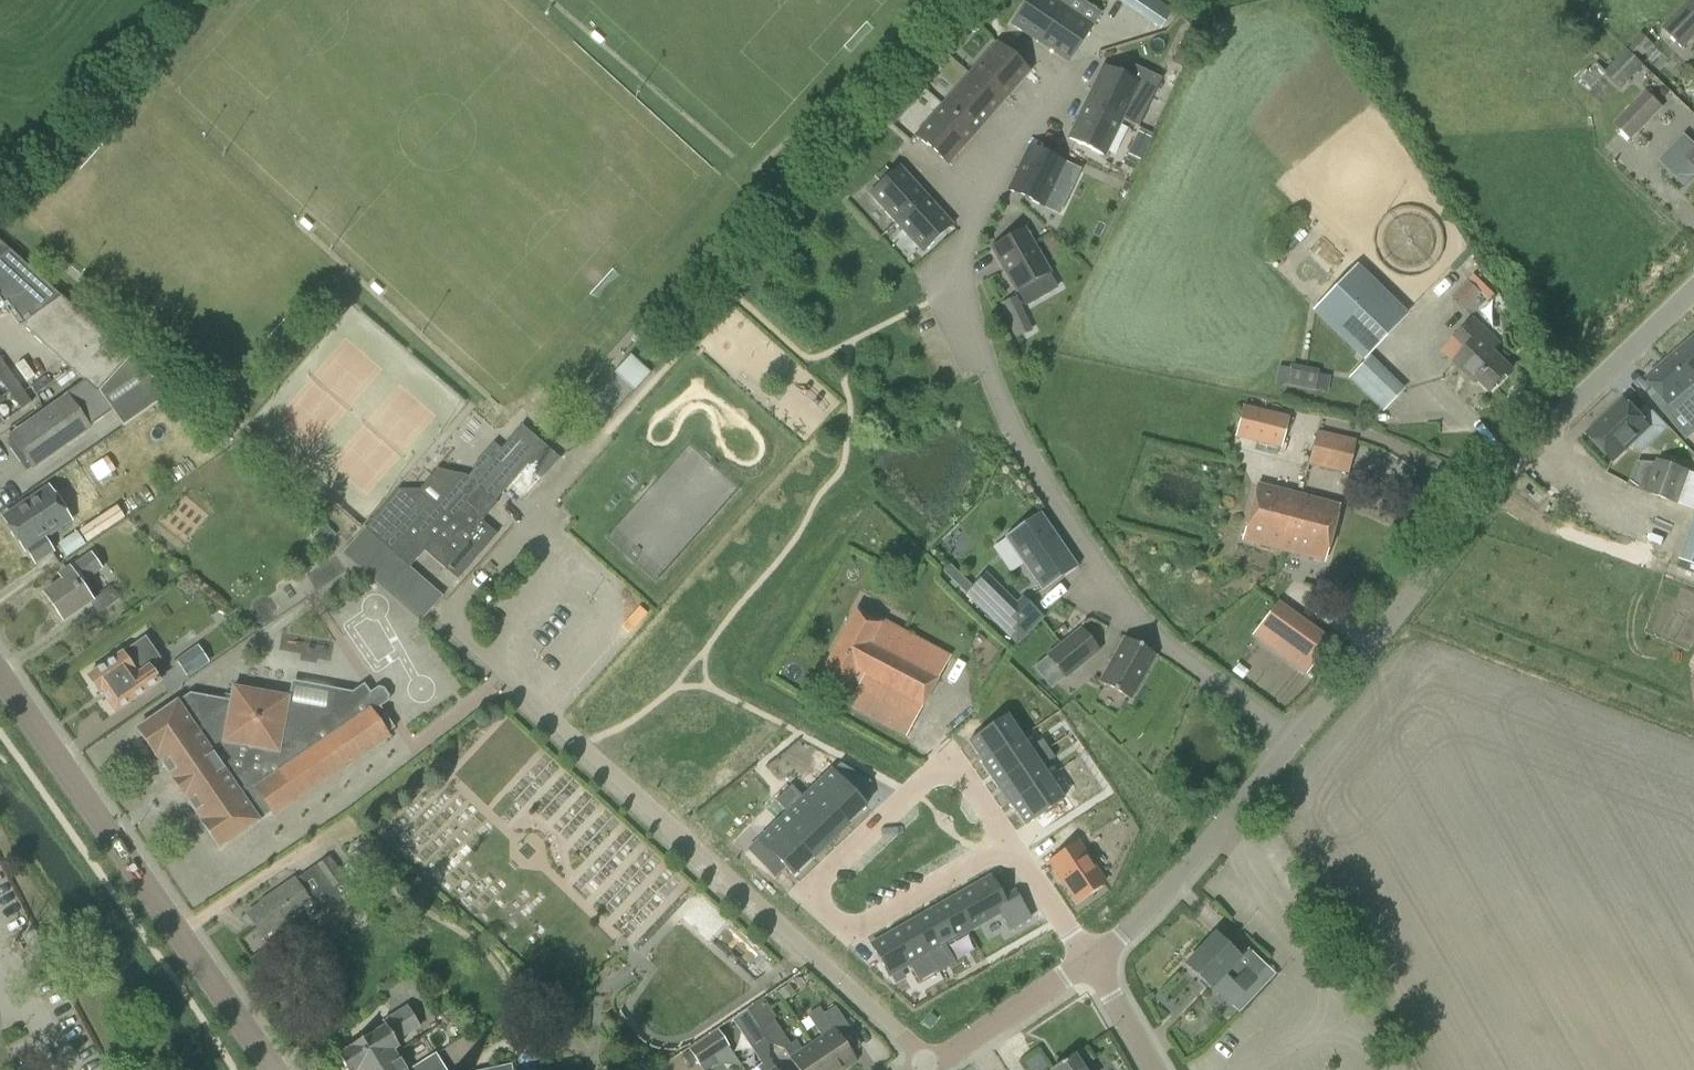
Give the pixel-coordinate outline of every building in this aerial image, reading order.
[(1011,25),(1039,44),(1064,8),(1052,0),(1028,0),(1011,25)] [(1693,39),(1693,0),(1690,0),(1662,28),(1684,50),(1693,39)] [(1064,8),(1039,44),(1067,63),(1092,26),(1064,8)] [(996,43),(969,74),(1002,103),(1029,72),(996,43)] [(1622,88),(1644,65),(1627,49),(1605,72),(1622,88)] [(1605,73),(1595,64),(1589,71),(1588,70),(1579,79),(1590,89),(1605,73)] [(1102,65),(1085,102),(1122,120),(1140,83),(1102,65)] [(1002,103),(969,74),(915,136),(948,165),(1002,103)] [(1631,141),(1663,107),(1645,90),(1613,124),(1631,141)] [(1122,120),(1085,102),(1067,140),(1104,158),(1122,120)] [(1138,131),(1126,165),(1140,170),(1152,136),(1138,131)] [(1043,207),(1064,163),(1028,146),(1007,190),(1043,207)] [(1685,157),(1693,166),(1693,148),(1685,157)] [(868,194),(895,224),(926,196),(899,167),(868,194)] [(952,226),(926,196),(895,224),(922,253),(952,226)] [(1024,228),(990,248),(1016,293),(1050,273),(1024,228)] [(1,302),(17,325),(58,295),(8,249),(0,255),(0,303),(1,302)] [(1361,361),(1407,314),(1356,265),(1311,311),(1361,361)] [(1466,311),(1482,294),(1467,280),(1451,298),(1466,311)] [(83,382),(115,347),(58,295),(17,325),(19,328),(21,326),(83,382)] [(1018,305),(1004,311),(1012,329),(1026,323),(1018,305)] [(1491,392),(1513,370),(1493,351),(1500,344),(1473,318),(1455,336),(1467,348),(1453,362),(1466,374),(1469,372),(1491,392)] [(1693,376),(1693,337),(1665,361),(1680,379),(1690,372),(1693,376)] [(68,398),(12,437),(34,469),(53,457),(92,429),(90,427),(106,416),(106,415),(111,411),(99,392),(128,359),(115,347),(83,382),(65,394),(68,398)] [(651,373),(630,355),(614,374),(634,392),(651,373)] [(1382,412),(1403,389),(1369,356),(1347,379),(1382,412)] [(21,410),(31,403),(0,358),(0,380),(21,410)] [(124,428),(170,396),(128,359),(99,392),(111,411),(124,428)] [(1693,387),(1693,376),(1690,372),(1680,379),(1665,361),(1646,378),(1670,407),(1693,387)] [(1318,371),(1291,366),(1287,387),(1314,392),(1318,371)] [(1613,461),(1649,427),(1624,400),(1588,434),(1613,461)] [(1289,421),(1246,412),(1239,442),(1282,452),(1289,421)] [(560,459),(522,425),(500,450),(493,444),(472,467),(474,469),(467,478),(465,476),(436,508),(405,481),(364,529),(409,568),(424,552),(457,580),(497,534),(482,521),(497,503),(496,502),(526,467),(541,481),(560,459)] [(61,454),(69,464),(106,438),(99,427),(61,454)] [(1347,475),(1355,442),(1301,429),(1293,462),(1347,475)] [(105,459),(92,467),(100,481),(113,473),(105,459)] [(1657,459),(1655,463),(1636,462),(1627,486),(1678,504),(1678,503),(1693,509),(1693,474),(1689,473),(1690,471),(1657,459)] [(1299,498),(1299,496),(1256,485),(1242,540),(1283,551),(1293,513),(1303,515),(1307,500),(1299,498)] [(32,561),(46,551),(40,542),(70,522),(48,489),(4,519),(32,561)] [(1293,513),(1283,551),(1324,561),(1338,506),(1299,496),(1299,498),(1307,500),(1303,515),(1293,513)] [(117,507),(80,531),(87,543),(124,518),(117,507)] [(1040,513),(1004,538),(1041,592),(1078,567),(1040,513)] [(1678,559),(1693,565),(1693,516),(1678,559)] [(64,582),(45,595),(64,622),(89,605),(93,602),(92,601),(81,585),(102,569),(91,552),(69,568),(70,570),(60,577),(64,582)] [(958,574),(950,566),(943,573),(951,581),(958,574)] [(1043,617),(1023,597),(1016,604),(994,583),(975,604),(1017,645),(1043,617)] [(1306,675),(1333,642),(1278,601),(1251,636),(1306,675)] [(880,624),(856,611),(823,672),(847,686),(849,682),(916,720),(950,659),(882,620),(880,624)] [(1099,651),(1081,629),(1047,657),(1065,679),(1099,651)] [(98,672),(88,678),(90,680),(100,694),(101,694),(104,698),(115,714),(136,699),(142,695),(150,690),(156,686),(159,683),(157,680),(149,669),(162,659),(146,637),(122,654),(113,661),(107,665),(104,667),(98,672)] [(1156,656),(1124,638),(1099,683),(1130,701),(1156,656)] [(187,677),(208,663),(197,646),(176,661),(187,677)] [(299,670),(298,680),(325,682),(325,672),(299,670)] [(353,694),(334,690),(293,682),(290,698),(233,687),(231,701),(191,694),(138,730),(157,757),(157,756),(202,822),(201,822),(220,849),(259,822),(272,813),(275,817),(390,739),(387,736),(395,730),(380,707),(387,702),(388,697),(383,690),(378,688),(370,693),(365,686),(353,694)] [(983,732),(972,739),(987,761),(1023,737),(1000,702),(974,719),(983,732)] [(1023,737),(987,761),(1000,781),(1037,757),(1023,737)] [(1037,757),(1000,781),(1014,802),(1051,777),(1037,757)] [(829,768),(809,786),(846,825),(865,806),(851,791),(866,777),(837,760),(829,768)] [(1051,777),(1014,802),(1029,824),(1040,816),(1046,826),(1076,805),(1070,796),(1065,799),(1051,777)] [(788,783),(780,790),(792,803),(829,841),(846,825),(809,786),(800,795),(788,783)] [(792,803),(774,820),(811,858),(829,841),(792,803)] [(755,838),(745,848),(770,873),(780,864),(792,877),(811,858),(774,820),(755,838)] [(1079,845),(1051,864),(1078,904),(1106,885),(1079,845)] [(351,890),(344,880),(344,879),(329,857),(294,882),(293,881),(273,894),(274,896),(248,914),(264,937),(311,905),(317,914),(351,890)] [(990,878),(950,901),(967,931),(999,913),(1015,941),(1036,929),(1015,892),(1002,900),(990,878)] [(950,901),(910,923),(939,973),(956,963),(945,944),(967,931),(950,901)] [(723,925),(698,902),(681,920),(690,929),(693,926),(698,932),(696,934),(705,943),(723,925)] [(910,923),(871,945),(888,976),(909,964),(920,984),(939,973),(910,923)] [(1230,1006),(1254,981),(1234,962),(1239,958),(1214,934),(1185,966),(1210,989),(1211,988),(1230,1006)] [(782,1001),(794,994),(788,985),(776,992),(782,1001)] [(763,1000),(746,1012),(757,1028),(772,1018),(774,1017),(763,1000)] [(829,1069),(847,1069),(857,1063),(839,1037),(850,1030),(834,1007),(823,1014),(827,1020),(815,1028),(822,1039),(812,1045),(829,1069)] [(732,1021),(743,1037),(757,1028),(746,1012),(732,1021)] [(689,1051),(697,1062),(702,1069),(708,1069),(716,1065),(711,1058),(728,1046),(718,1031),(689,1051)] [(783,1050),(790,1060),(797,1069),(829,1069),(812,1045),(802,1052),(795,1041),(790,1045),(783,1050)] [(1051,1065),(1040,1049),(1022,1061),(1029,1069),(1043,1069),(1051,1065)] [(435,1054),(410,1069),(445,1069),(435,1054)] [(398,1056),(376,1069),(406,1069),(398,1056)] [(1075,1057),(1055,1069),(1083,1069),(1075,1057)] [(775,1069),(768,1059),(761,1064),(756,1067),(758,1069),(775,1069)]
